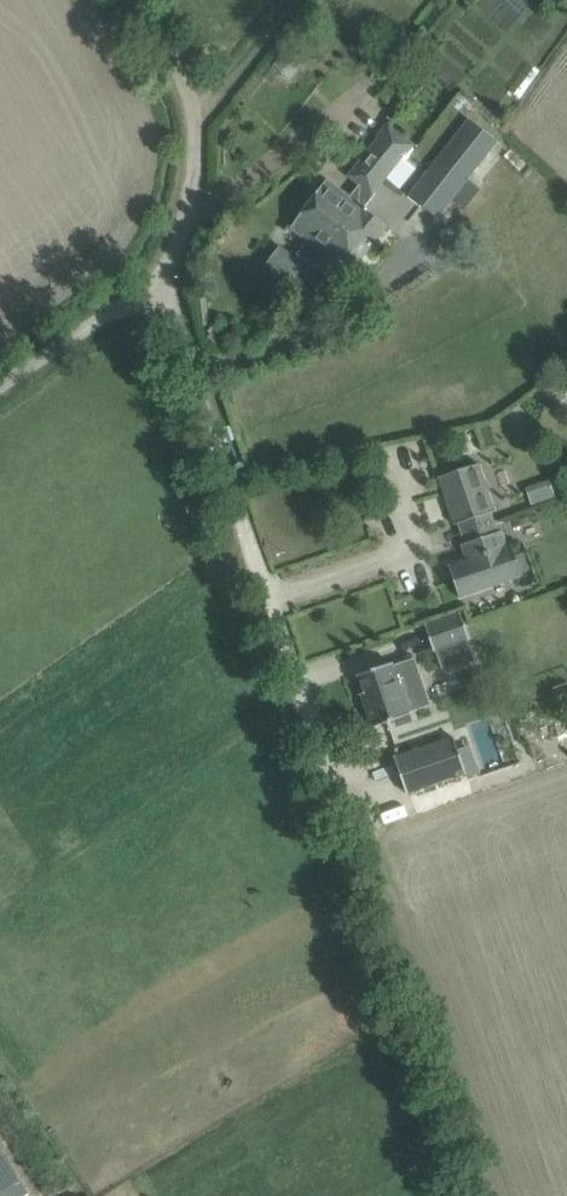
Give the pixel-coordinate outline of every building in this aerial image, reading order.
[(471,119),(410,195),(438,216),(499,142),(493,137),(471,119)] [(327,253),(412,140),(388,122),(348,174),(360,184),(351,194),(334,180),(331,184),(329,182),(294,228),(327,253)] [(387,225),(366,210),(363,206),(327,253),(320,264),(344,282),(387,225)] [(280,248),(264,271),(278,281),(274,286),(293,299),(314,269),(295,256),(294,258),(280,248)] [(453,536),(504,519),(504,518),(493,522),(490,513),(496,511),(480,463),(439,477),(455,525),(462,522),(465,532),(453,535),(453,536)] [(550,480),(527,487),(532,503),(556,495),(550,480)] [(504,519),(453,536),(454,537),(465,533),(468,542),(462,544),(467,559),(449,565),(460,598),(522,576),(512,545),(508,547),(502,531),(496,533),(493,524),(505,520),(504,519)] [(428,626),(427,626),(431,639),(435,651),(436,651),(436,650),(439,649),(445,669),(473,660),(466,640),(469,640),(470,639),(462,614),(460,615),(428,626)] [(393,663),(359,674),(360,676),(366,692),(362,693),(362,695),(363,695),(373,726),(373,727),(394,720),(397,728),(413,722),(410,713),(431,706),(415,660),(394,667),(393,664),(394,664),(393,663)] [(455,737),(395,757),(407,793),(467,772),(455,737)] [(29,1194),(0,1149),(0,1195),(26,1195),(29,1194)]
